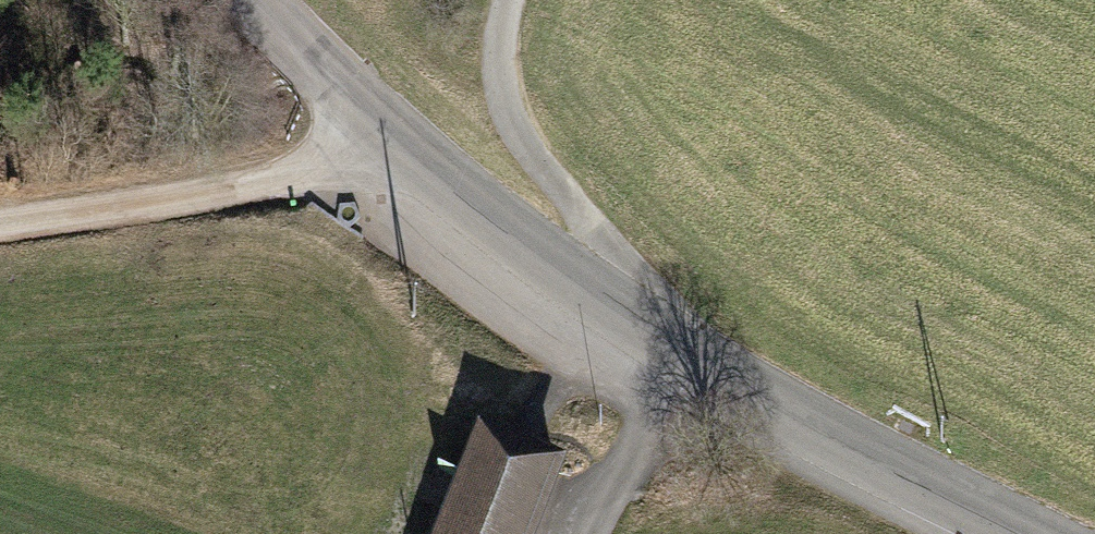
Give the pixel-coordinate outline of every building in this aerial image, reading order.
[(551,469),(460,436),(424,533),(527,533),(551,469)]
